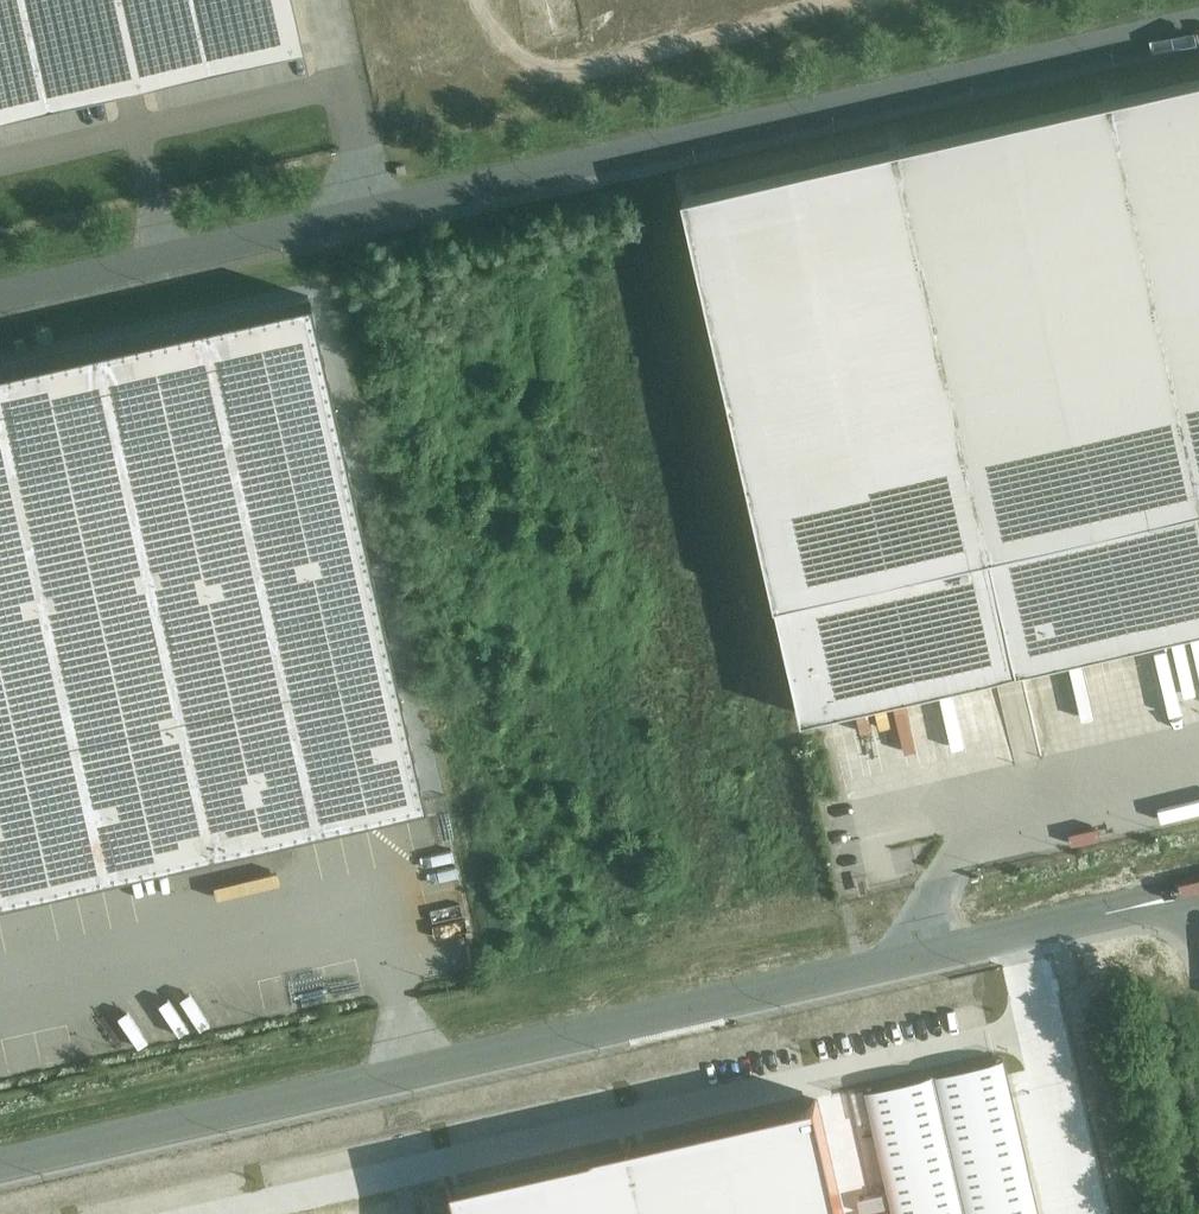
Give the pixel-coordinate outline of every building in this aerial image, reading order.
[(301,45),(291,0),(0,0),(0,113),(301,45)] [(900,143),(1018,665),(1198,624),(1198,75),(900,143)] [(1018,665),(900,143),(899,143),(686,191),(804,714),(1018,665)] [(309,295),(0,366),(0,895),(423,799),(309,295)] [(891,1213),(1038,1213),(1003,1058),(863,1090),(891,1213)] [(817,1099),(310,1213),(843,1213),(817,1099)]
